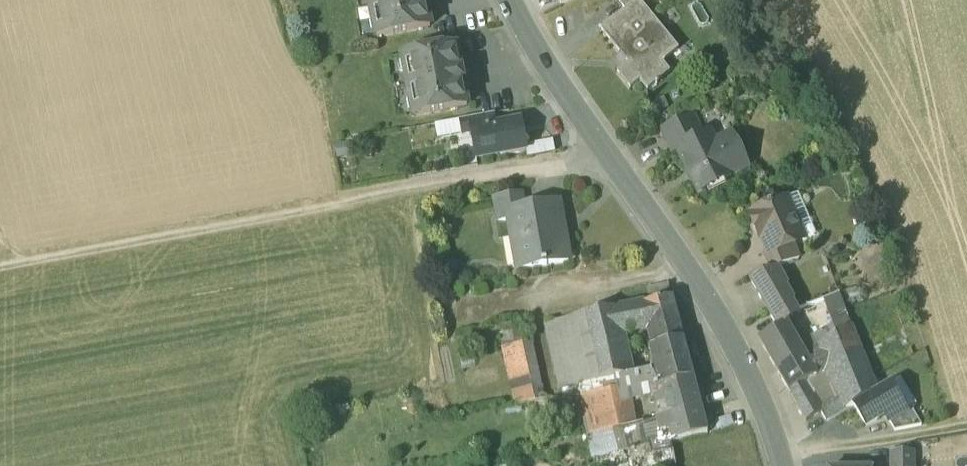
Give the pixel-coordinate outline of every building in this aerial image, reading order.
[(373,20),(376,19),(379,35),(376,35),(376,38),(430,28),(426,5),(428,5),(427,0),(370,0),(373,20)] [(617,1),(625,12),(639,1),(642,5),(649,0),(618,0),(617,1)] [(642,5),(639,1),(625,12),(600,32),(627,66),(617,74),(630,90),(640,82),(648,91),(661,81),(653,72),(679,51),(642,5)] [(457,49),(403,58),(404,61),(407,60),(410,76),(407,77),(411,99),(414,98),(417,114),(413,115),(414,117),(468,107),(463,84),(466,84),(463,72),(461,72),(457,49)] [(494,114),(459,120),(462,134),(471,132),(471,130),(496,126),(494,114)] [(693,115),(660,130),(672,153),(678,150),(677,148),(704,135),(693,115)] [(496,126),(471,130),(471,132),(476,159),(525,150),(520,121),(496,126)] [(704,135),(677,148),(678,150),(699,193),(749,169),(735,141),(719,149),(711,132),(704,135)] [(522,195),(494,200),(498,221),(509,219),(508,212),(524,209),(522,195)] [(787,199),(752,213),(754,217),(752,223),(756,233),(761,235),(762,238),(765,237),(771,253),(772,255),(794,246),(804,241),(787,199)] [(524,209),(508,212),(509,219),(518,269),(542,265),(542,266),(547,265),(546,264),(569,260),(564,236),(561,236),(556,204),(524,209)] [(794,246),(772,255),(771,253),(766,255),(771,270),(798,260),(799,259),(794,246)] [(799,263),(798,260),(776,268),(794,311),(824,301),(839,295),(823,253),(799,263)] [(794,311),(776,268),(771,270),(749,278),(778,329),(787,324),(794,311)] [(839,295),(824,301),(830,316),(845,311),(839,295)] [(671,301),(596,315),(614,379),(632,377),(621,337),(650,332),(650,334),(679,329),(671,301)] [(877,391),(845,311),(830,316),(838,334),(816,347),(828,369),(836,364),(844,379),(835,383),(842,400),(846,410),(854,405),(877,391)] [(596,315),(564,320),(579,386),(614,379),(596,315)] [(579,386),(564,320),(545,325),(560,390),(579,386)] [(805,354),(787,324),(778,329),(759,340),(777,371),(805,354)] [(520,330),(502,334),(505,348),(523,344),(520,330)] [(531,342),(523,344),(505,348),(502,348),(514,407),(543,401),(531,342)] [(682,342),(650,350),(656,371),(654,372),(659,389),(694,381),(682,342)] [(816,347),(805,354),(817,375),(828,369),(816,347)] [(805,354),(777,371),(789,392),(817,375),(805,354)] [(654,372),(639,375),(643,393),(655,390),(659,389),(654,372)] [(632,377),(614,379),(617,392),(611,393),(614,405),(644,397),(643,393),(639,375),(632,377)] [(694,381),(659,389),(655,390),(659,406),(669,404),(672,416),(674,416),(701,409),(694,381)] [(889,384),(877,391),(854,405),(866,426),(885,414),(889,422),(906,411),(889,384)] [(581,397),(588,436),(593,435),(593,436),(598,435),(620,430),(618,421),(617,418),(614,405),(611,393),(581,397)] [(814,396),(797,406),(806,420),(820,412),(822,411),(814,396)] [(822,411),(820,412),(826,421),(846,410),(842,400),(822,411)] [(906,411),(889,422),(895,431),(921,426),(911,408),(906,411)] [(701,409),(674,416),(657,421),(660,434),(668,432),(671,443),(680,440),(707,433),(704,422),(701,409)] [(633,415),(617,418),(618,421),(620,430),(636,426),(634,419),(633,415)] [(893,454),(893,465),(912,465),(912,453),(893,454)]
